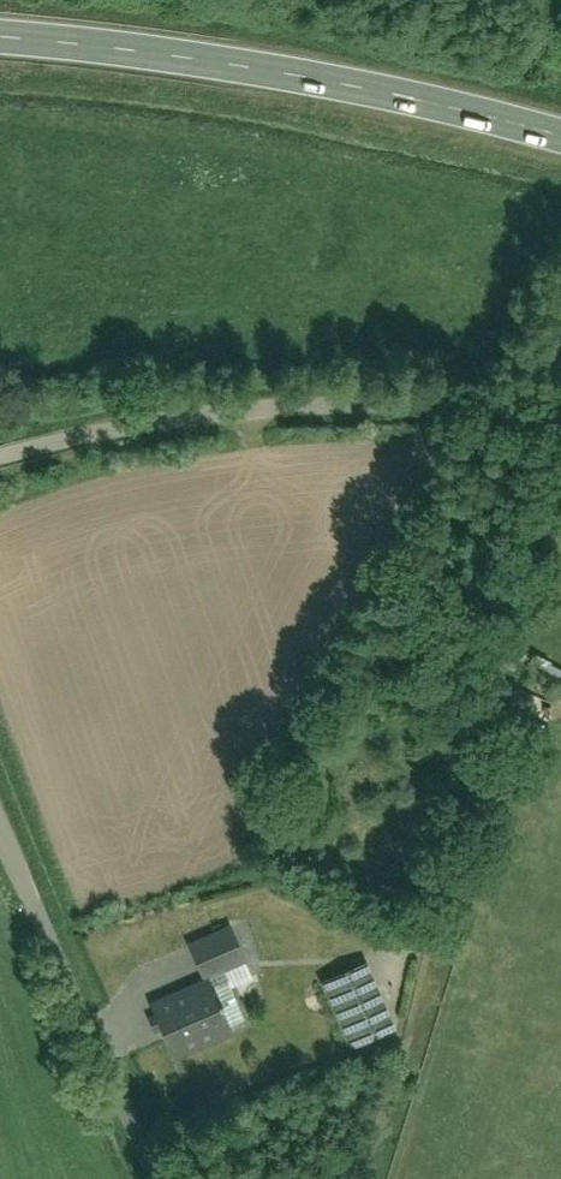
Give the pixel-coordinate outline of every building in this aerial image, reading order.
[(231,928),(191,945),(204,977),(244,960),(231,928)] [(364,962),(313,985),(343,1053),(394,1031),(364,962)] [(155,1006),(177,1055),(230,1030),(228,1027),(245,1019),(227,978),(211,985),(209,981),(155,1006)]
